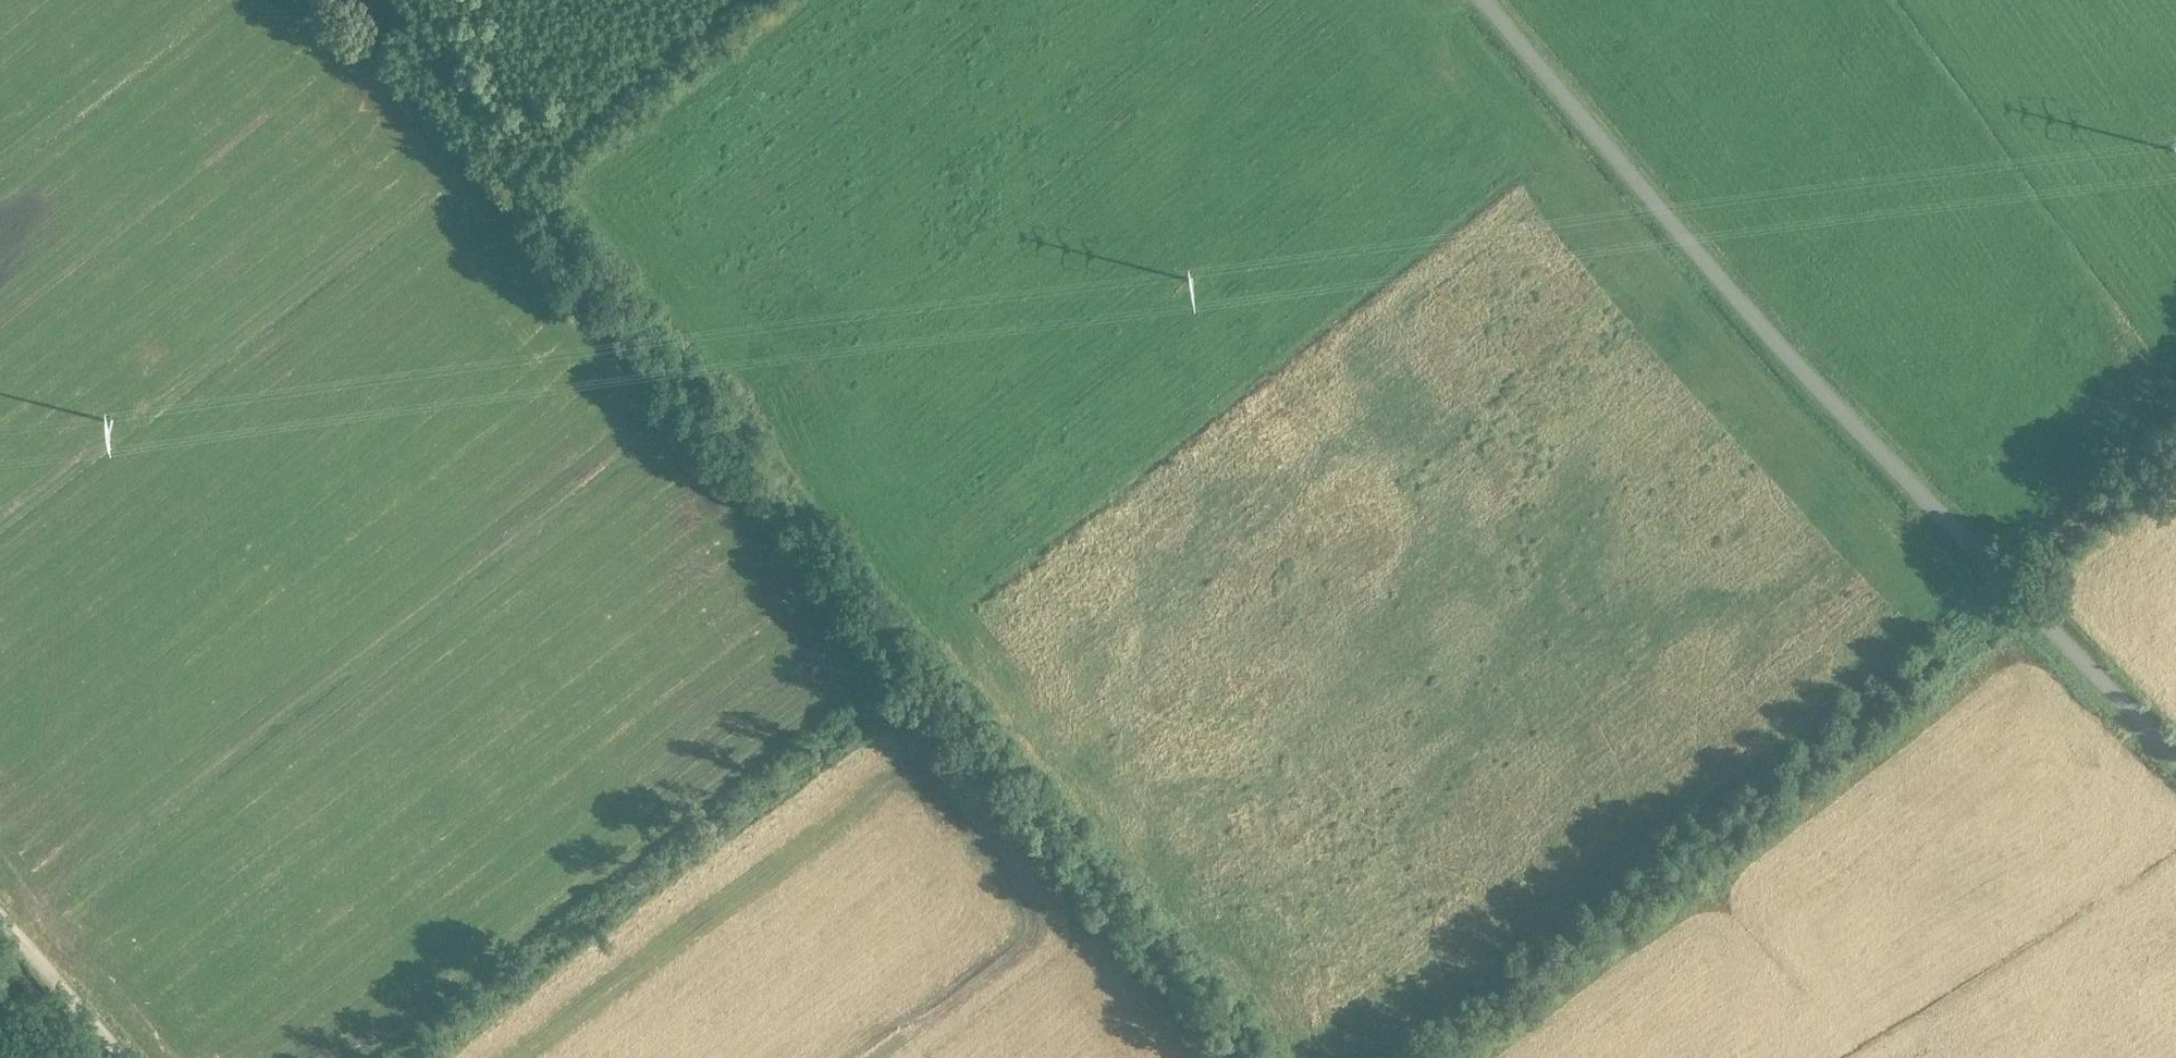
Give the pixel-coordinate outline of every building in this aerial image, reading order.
[(484,98),(494,87),(475,70),(465,81),(484,98)]
